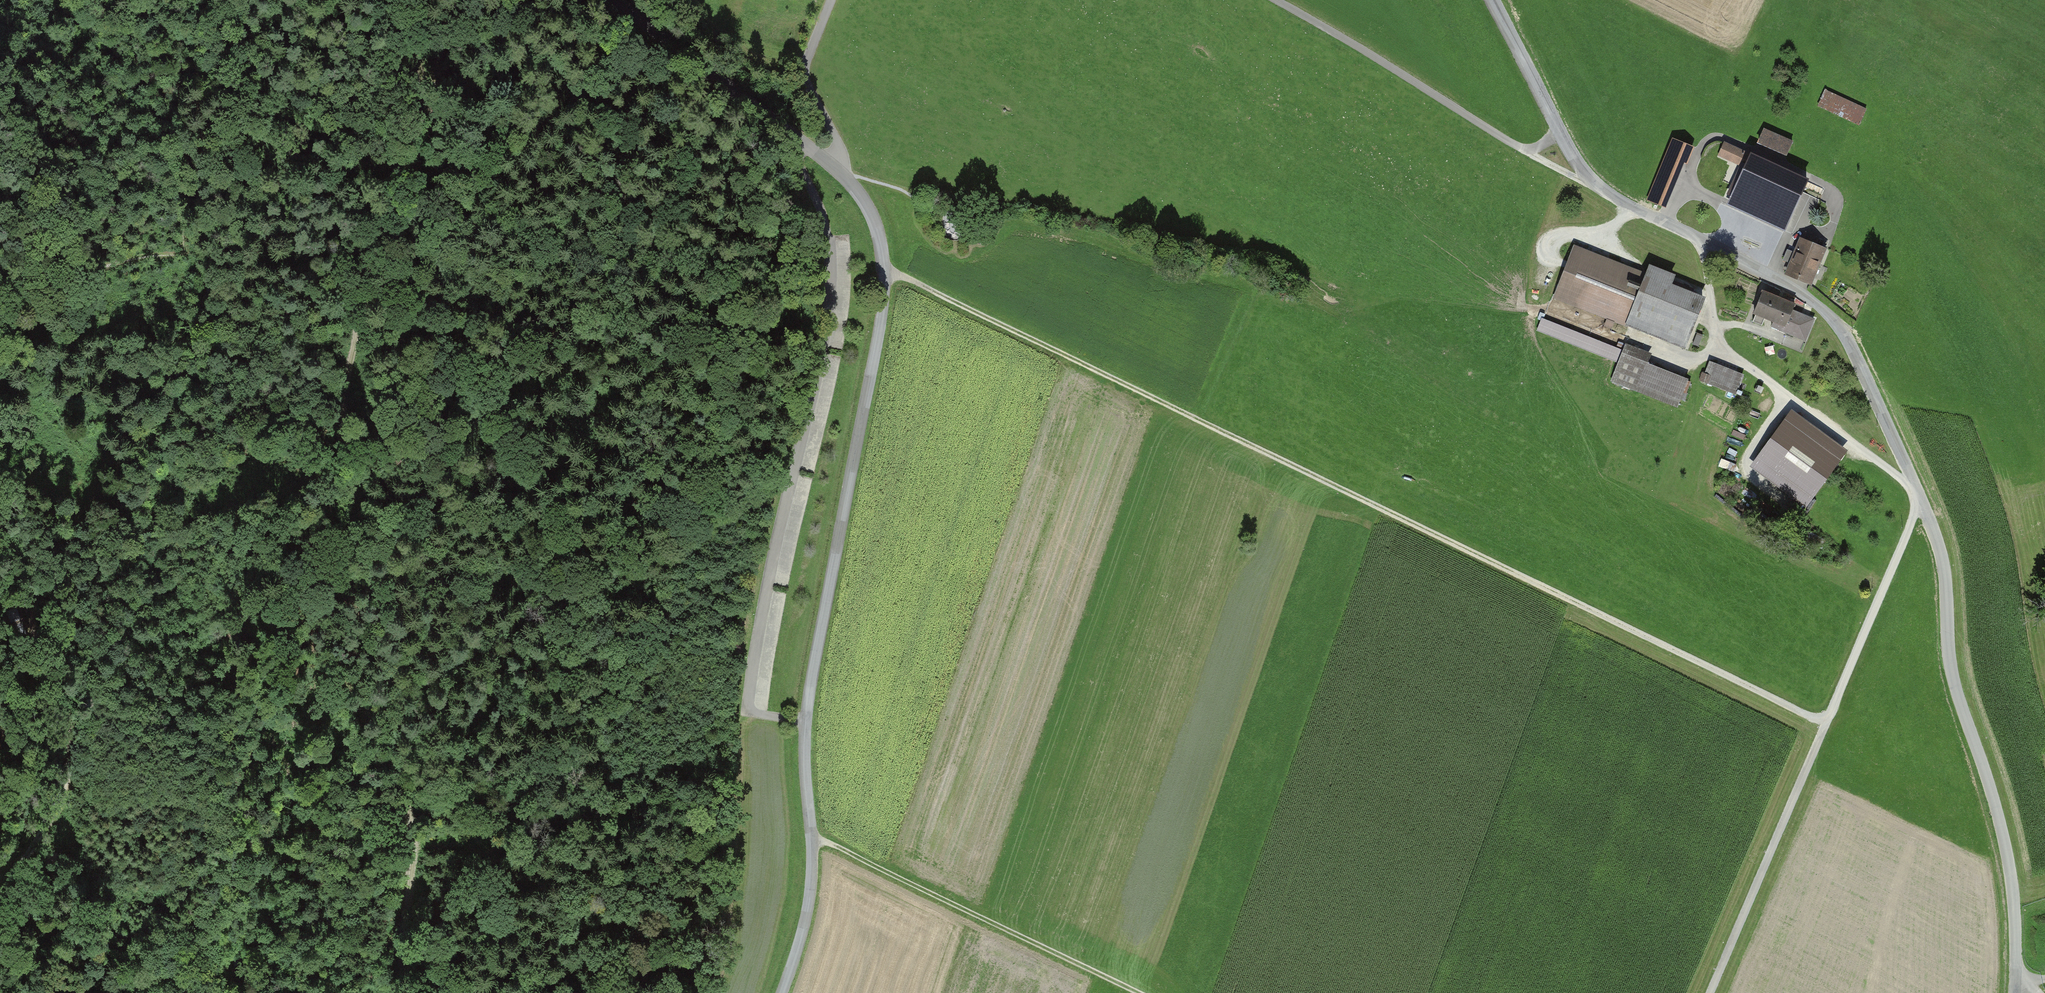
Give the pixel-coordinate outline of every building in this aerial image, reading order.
[(1871,109),(1830,91),(1822,108),(1863,126),(1871,109)] [(1798,142),(1769,130),(1763,145),(1792,157),(1798,142)] [(1698,148),(1676,138),(1649,201),(1672,210),(1698,148)] [(1720,155),(1744,166),(1751,152),(1727,141),(1720,155)] [(1760,152),(1733,206),(1791,235),(1818,182),(1760,152)] [(1804,239),(1791,275),(1820,286),(1833,250),(1804,239)] [(1652,274),(1578,247),(1558,299),(1632,327),(1652,274)] [(1652,274),(1632,327),(1692,350),(1712,296),(1680,285),(1684,275),(1655,265),(1652,274)] [(1802,307),(1765,293),(1754,321),(1809,343),(1817,321),(1800,314),(1802,307)] [(1537,333),(1613,355),(1616,342),(1541,320),(1537,333)] [(1656,355),(1630,344),(1613,382),(1679,410),(1691,380),(1652,364),(1656,355)] [(1612,359),(1619,361),(1623,348),(1617,346),(1612,359)] [(1748,374),(1713,361),(1705,382),(1740,395),(1748,374)] [(1809,508),(1849,449),(1790,410),(1751,468),(1809,508)]
